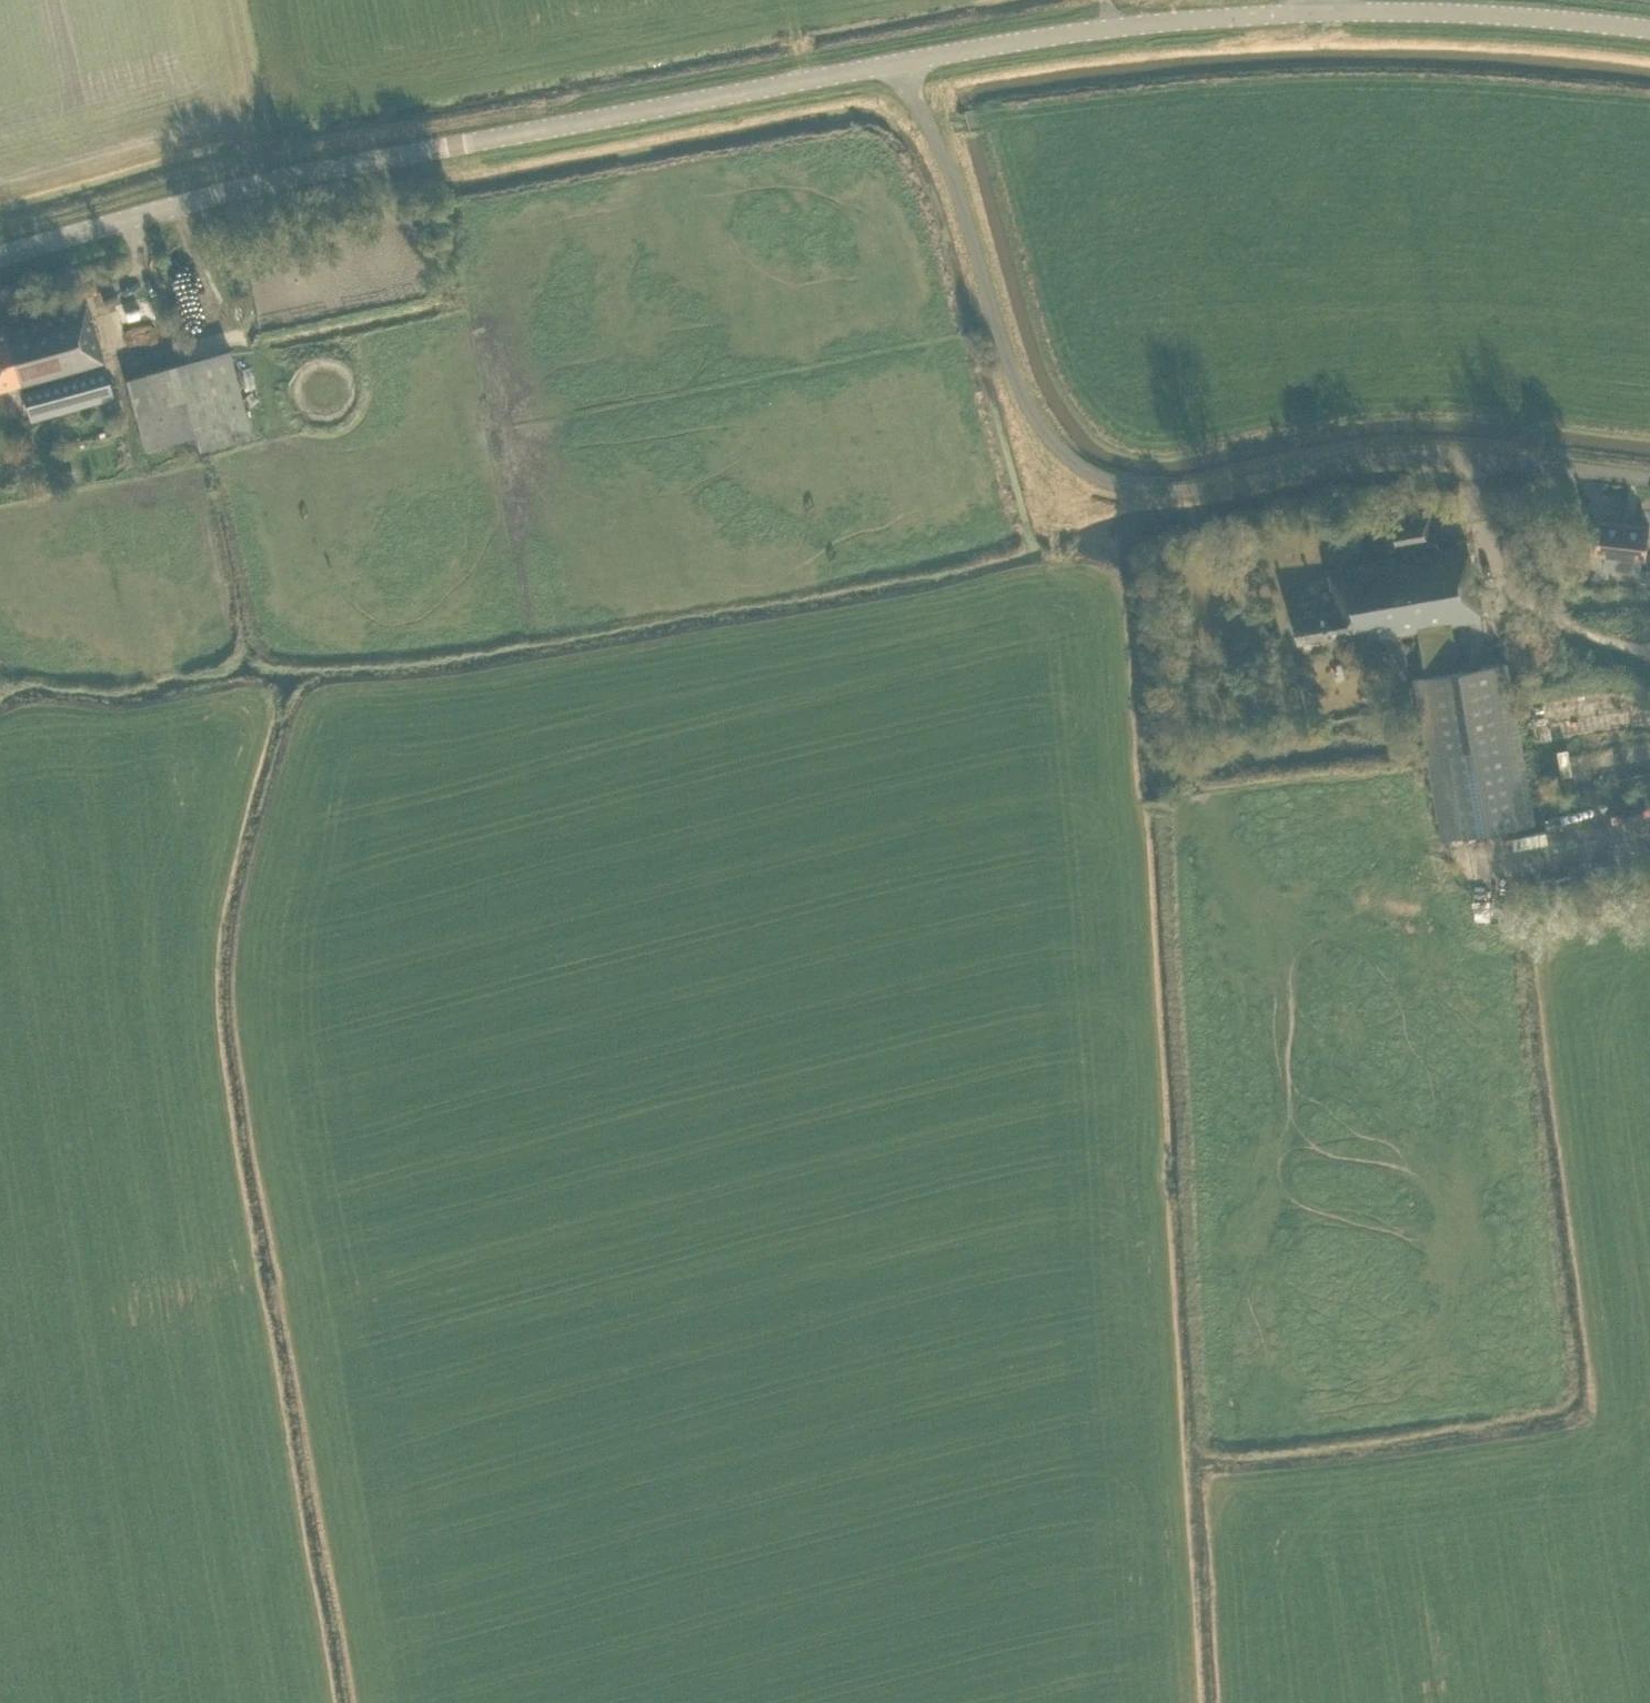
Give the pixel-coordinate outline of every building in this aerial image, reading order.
[(86,300),(82,284),(52,292),(56,308),(0,324),(0,388),(7,386),(9,391),(22,388),(30,419),(114,395),(92,317),(90,317),(86,300)] [(126,377),(146,449),(197,435),(200,443),(252,429),(229,348),(126,377)] [(1435,549),(1429,510),(1382,518),(1389,557),(1330,569),(1337,609),(1296,616),(1300,641),(1363,630),(1364,639),(1418,629),(1426,674),(1415,676),(1443,837),(1537,821),(1509,660),(1460,668),(1452,624),(1483,619),(1469,542),(1435,549)] [(1647,558),(1649,531),(1649,525),(1599,520),(1596,553),(1608,554),(1607,567),(1640,570),(1641,558),(1647,558)] [(1642,579),(1649,580),(1649,568),(1643,567),(1642,579)]
